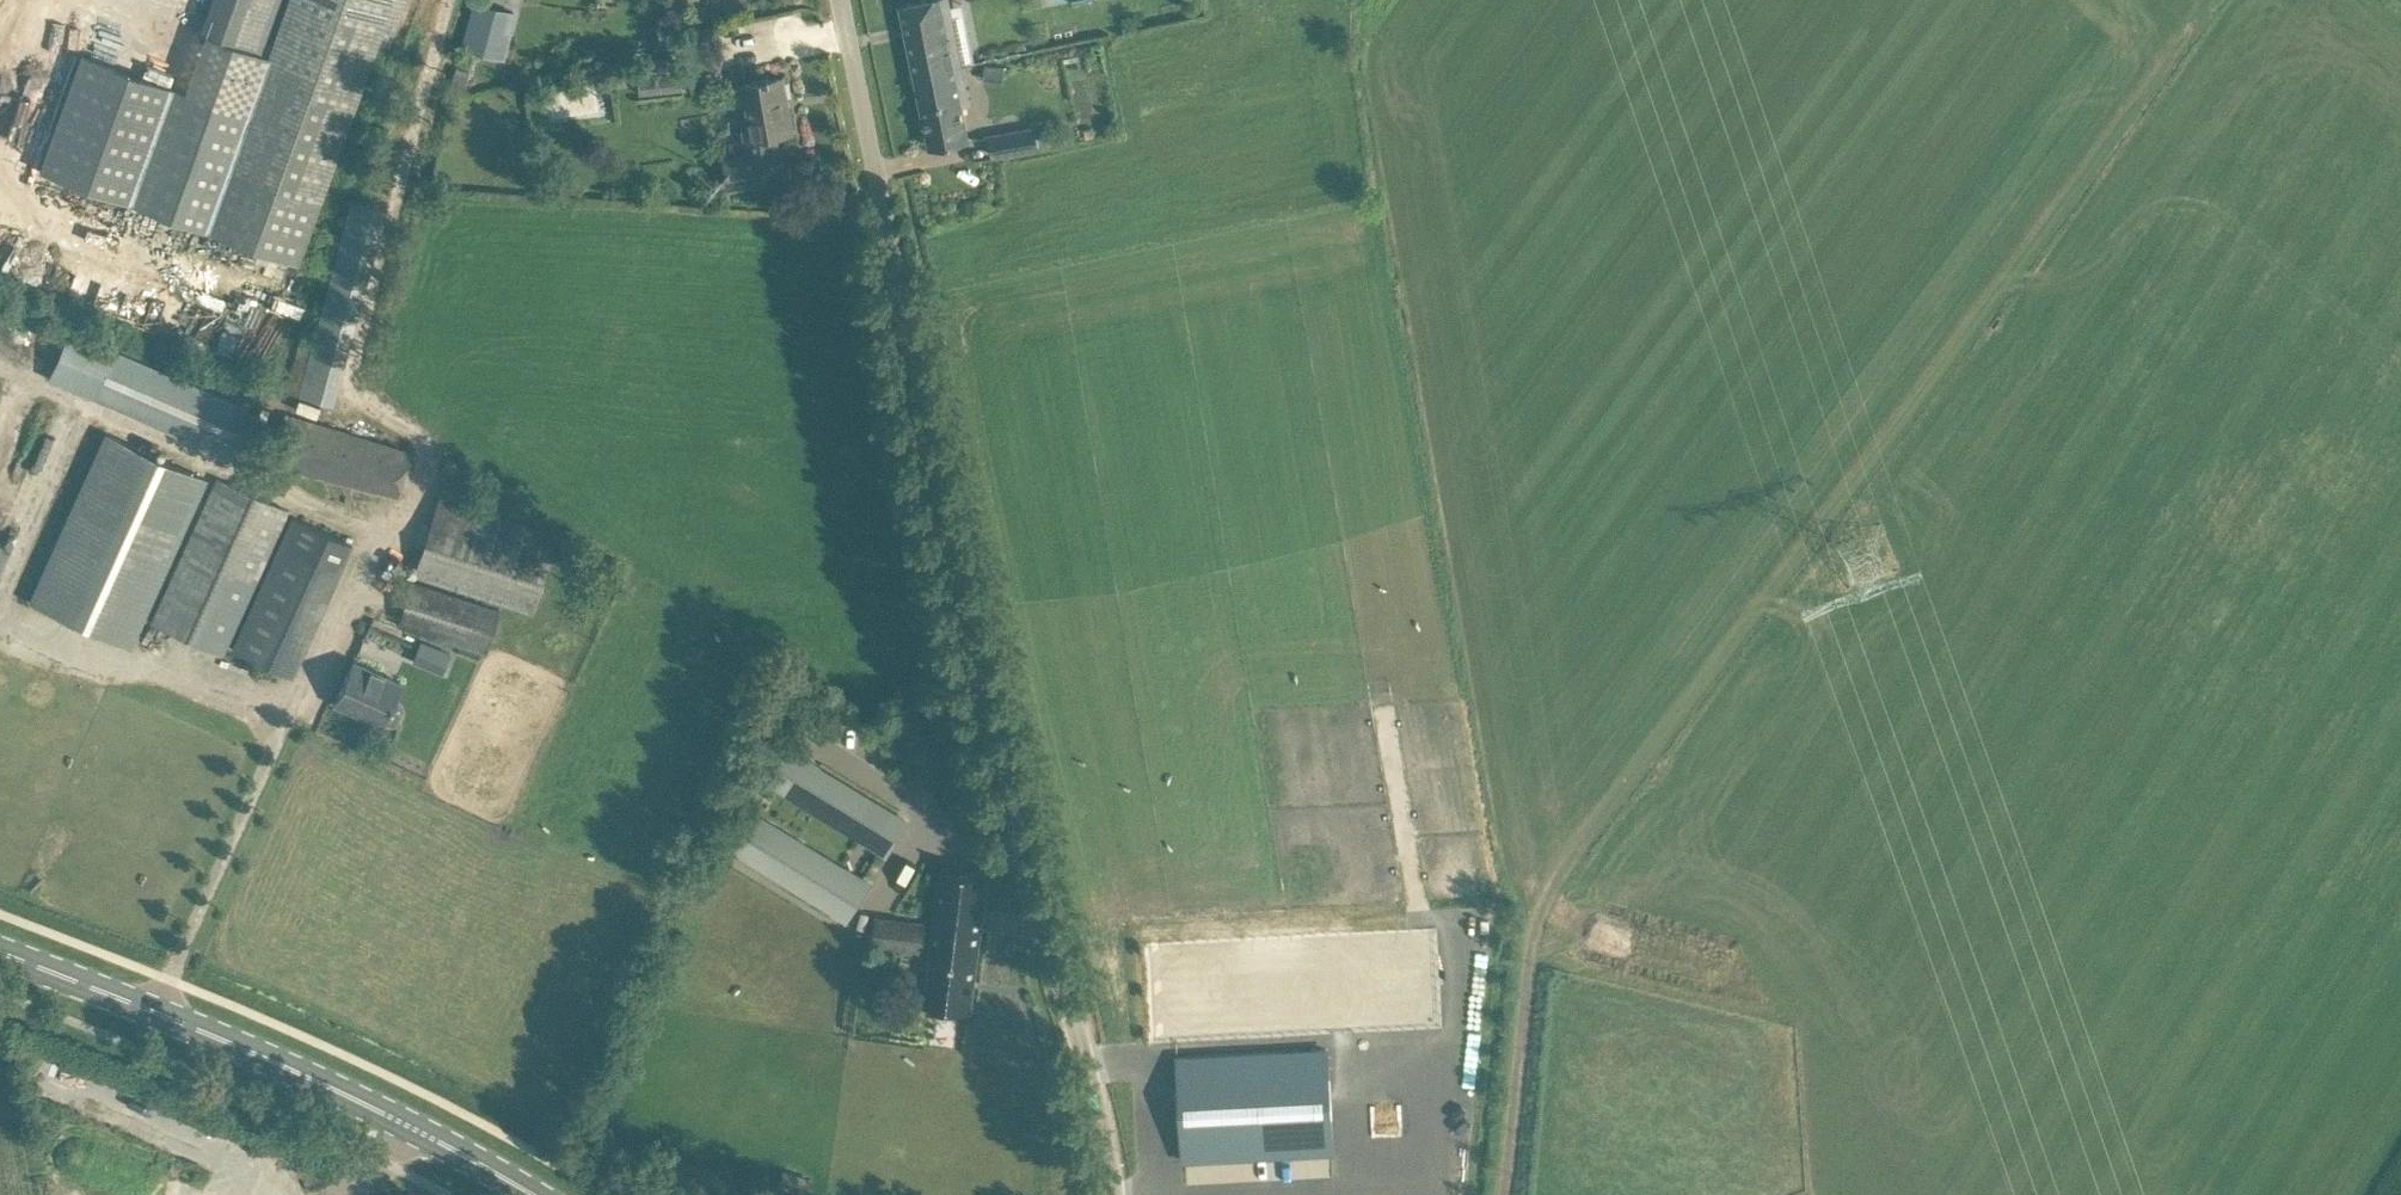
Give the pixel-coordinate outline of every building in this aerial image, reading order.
[(180,90),(82,55),(41,170),(102,192),(297,261),(383,21),(394,24),(403,0),(289,0),(268,59),(259,56),(280,0),(212,0),(180,90)] [(464,46),(504,57),(512,31),(503,28),(509,8),(480,0),(477,0),(464,46)] [(961,63),(949,0),(922,0),(902,4),(916,72),(961,63)] [(672,56),(638,60),(640,78),(641,78),(642,90),(682,86),(680,74),(674,74),(672,56)] [(931,146),(968,138),(961,103),(969,101),(961,63),(916,72),(931,146)] [(745,83),(751,117),(742,118),(750,158),(726,162),(731,186),(783,177),(775,132),(788,130),(788,129),(793,128),(792,127),(788,128),(783,101),(788,100),(784,76),(770,79),(770,75),(766,76),(767,79),(745,83)] [(1035,125),(989,133),(992,155),(1039,147),(1035,125)] [(325,290),(302,394),(338,401),(360,298),(325,290)] [(49,376),(93,396),(209,446),(215,431),(232,439),(246,406),(70,329),(49,376)] [(410,451),(320,424),(284,413),(272,461),(398,492),(410,451)] [(32,600),(128,643),(204,476),(108,432),(32,600)] [(152,620),(222,652),(287,508),(217,476),(152,620)] [(443,485),(414,573),(531,611),(556,534),(492,513),(496,502),(443,485)] [(292,515),(232,647),(284,670),(332,566),(339,569),(351,541),(292,515)] [(412,580),(403,609),(398,624),(485,651),(499,608),(412,580)] [(421,640),(413,661),(443,673),(451,652),(421,640)] [(353,660),(336,697),(364,709),(362,715),(382,724),(383,720),(392,724),(396,723),(400,712),(399,708),(391,704),(401,681),(353,660)] [(790,748),(769,782),(884,852),(905,818),(790,748)] [(867,880),(753,811),(730,849),(844,918),(867,880)] [(925,1003),(970,1008),(987,873),(942,867),(925,1003)] [(926,921),(872,914),(868,942),(922,949),(926,921)] [(1333,1150),(1329,1085),(1327,1048),(1178,1056),(1183,1158),(1333,1150)]
